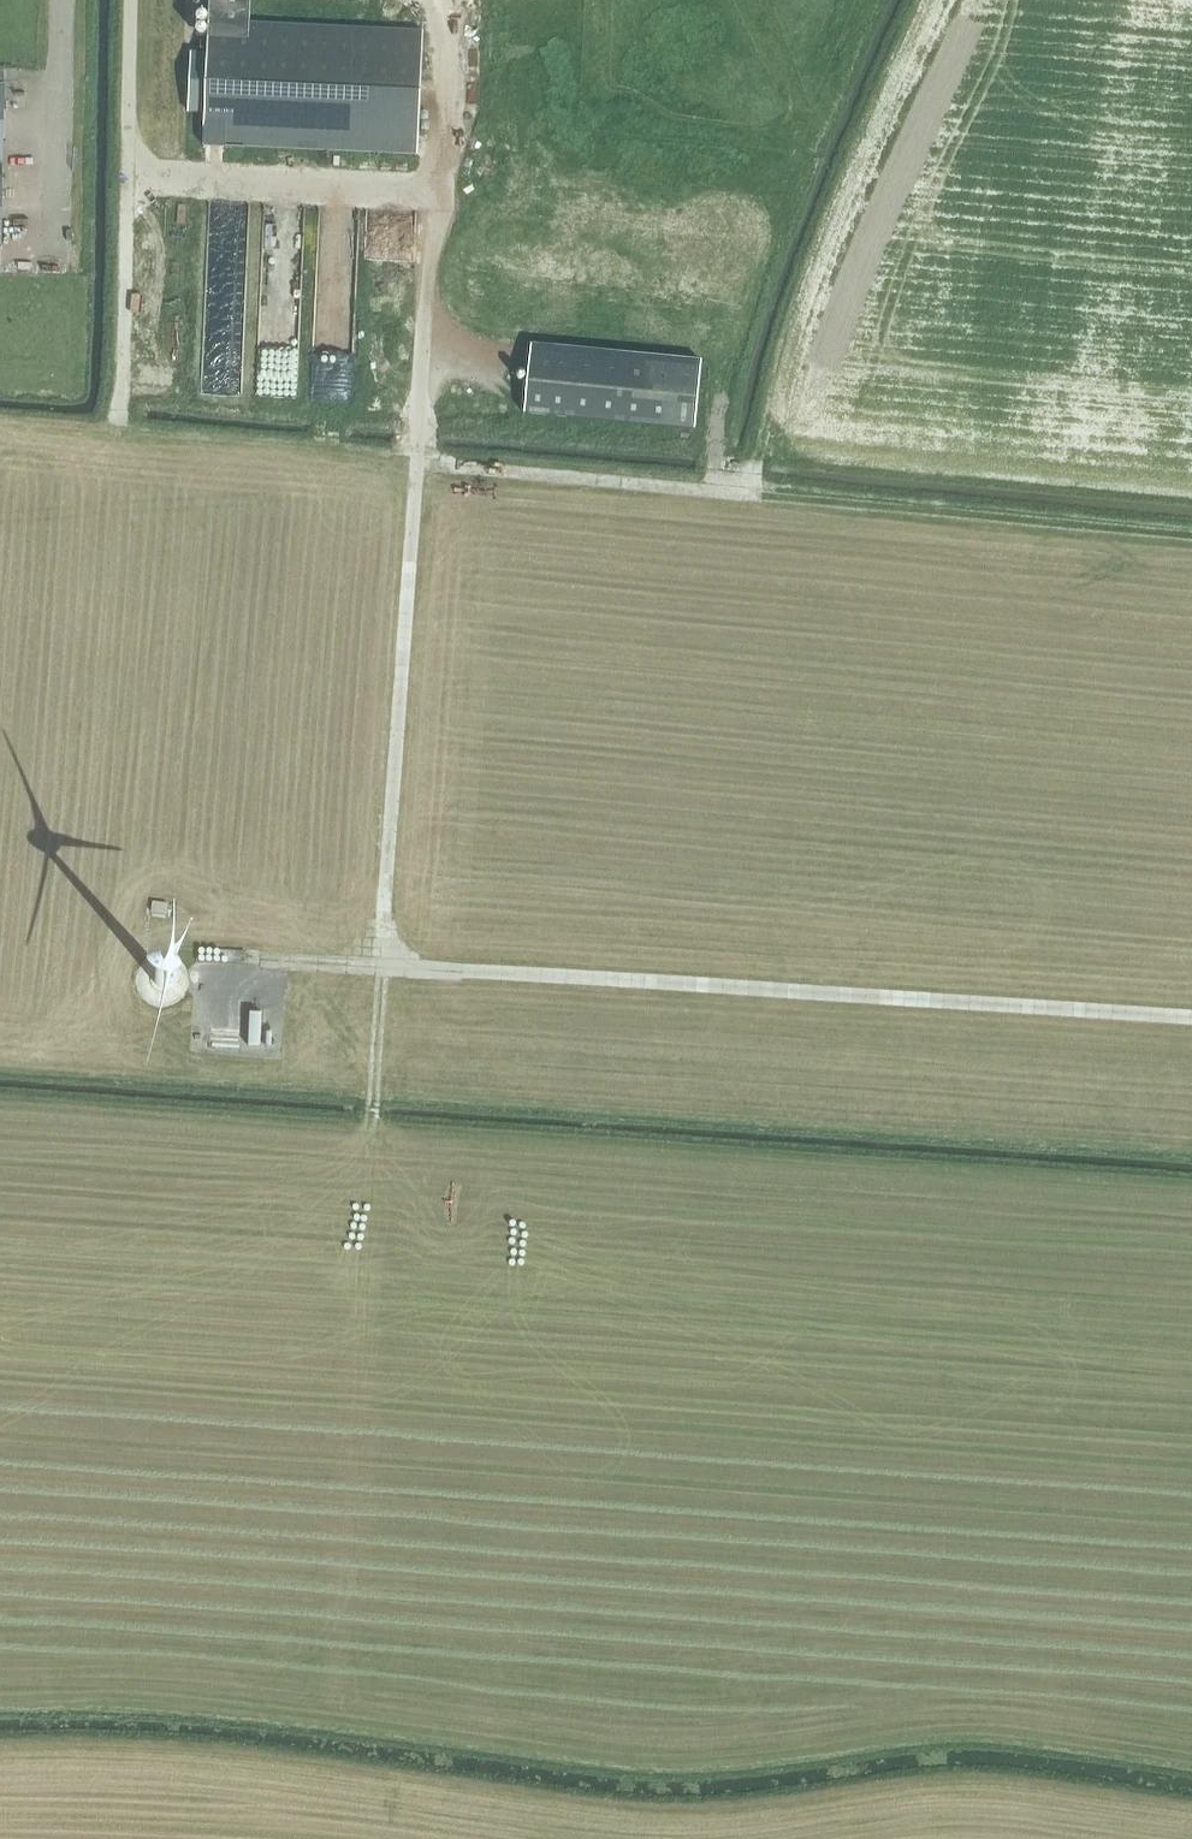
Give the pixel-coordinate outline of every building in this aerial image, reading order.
[(207,54),(190,53),(188,112),(204,112),(203,145),(417,154),(422,31),(248,23),(249,0),(209,0),(207,54)] [(701,360),(530,343),(523,413),(694,430),(701,360)]
